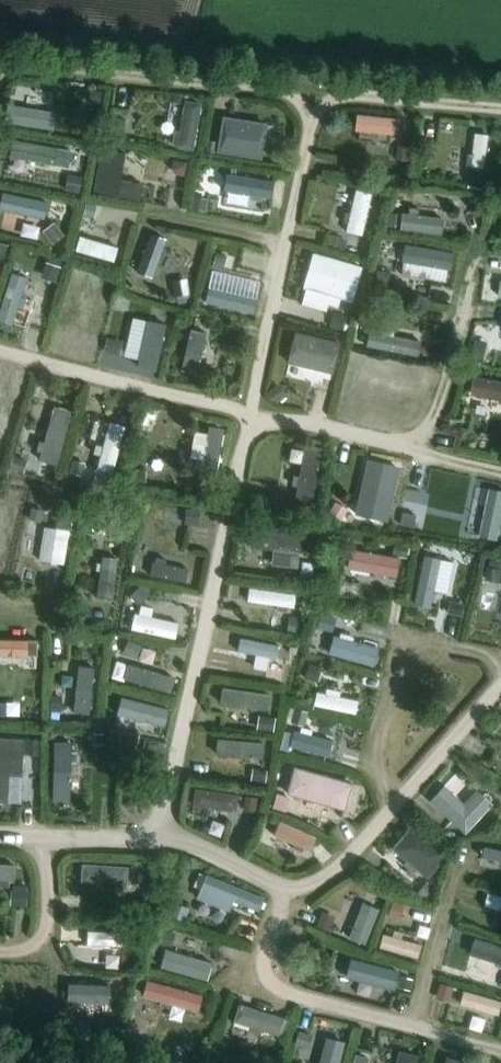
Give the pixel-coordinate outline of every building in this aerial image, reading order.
[(371,105),(370,123),(416,125),(417,108),(371,105)] [(276,149),(282,114),(239,106),(232,141),(276,149)] [(500,151),(500,124),(490,123),(486,158),(500,159),(500,151)] [(42,135),(40,152),(86,157),(88,141),(42,135)] [(484,178),(498,179),(499,166),(485,165),(484,178)] [(220,179),(216,195),(265,208),(270,192),(220,179)] [(368,180),(360,223),(379,226),(387,184),(368,180)] [(19,198),(60,204),(62,191),(21,185),(19,198)] [(417,206),(416,219),(457,221),(457,208),(417,206)] [(52,228),(53,213),(38,212),(37,227),(52,228)] [(163,224),(152,257),(170,263),(181,230),(163,224)] [(94,229),(92,243),(131,250),(133,235),(94,229)] [(362,292),(373,257),(329,243),(318,278),(362,292)] [(189,263),(191,247),(175,245),(172,261),(189,263)] [(25,260),(13,307),(25,311),(37,263),(25,260)] [(223,295),(261,296),(262,280),(223,279),(223,295)] [(95,329),(96,295),(76,295),(74,328),(95,329)] [(206,318),(199,359),(215,362),(222,321),(206,318)] [(434,331),(385,319),(382,333),(430,345),(434,331)] [(344,376),(353,333),(310,323),(300,367),(344,376)] [(500,389),(500,366),(493,364),(487,385),(500,389)] [(71,395),(51,449),(69,456),(88,402),(71,395)] [(108,412),(107,428),(121,429),(122,413),(108,412)] [(111,476),(128,479),(137,415),(121,413),(111,476)] [(209,421),(205,448),(220,451),(224,424),(209,421)] [(307,438),(304,452),(317,455),(320,441),(307,438)] [(403,513),(418,457),(382,448),(368,504),(403,513)] [(52,453),(50,467),(64,469),(66,456),(52,453)] [(178,516),(193,518),(195,505),(181,503),(178,516)] [(57,518),(56,553),(82,554),(83,519),(57,518)] [(288,540),(288,558),(314,559),(314,541),(288,540)] [(370,569),(414,571),(415,548),(371,546),(370,569)] [(115,547),(113,590),(130,590),(132,548),(115,547)] [(168,551),(165,565),(198,571),(201,557),(168,551)] [(444,554),(442,569),(485,575),(487,560),(444,554)] [(304,598),(305,583),(264,580),(263,596),(304,598)] [(405,592),(403,613),(414,614),(416,593),(405,592)] [(191,628),(193,610),(152,605),(149,623),(191,628)] [(294,649),(296,635),(256,627),(253,641),(294,649)] [(181,682),(186,668),(145,653),(140,667),(181,682)] [(90,655),(87,704),(108,705),(110,656),(90,655)] [(33,657),(32,700),(51,700),(52,657),(33,657)] [(239,676),(236,693),(287,703),(291,687),(239,676)] [(330,698),(373,705),(375,691),(332,684),(330,698)] [(139,703),(142,690),(125,686),(121,699),(139,703)] [(179,714),(183,700),(146,690),(142,704),(179,714)] [(309,719),(304,738),(344,748),(349,729),(309,719)] [(274,747),(275,732),(232,730),(232,746),(274,747)] [(68,733),(68,792),(87,792),(86,732),(68,733)] [(49,788),(51,744),(38,744),(37,765),(22,765),(21,787),(49,788)] [(361,801),(369,774),(310,758),(303,786),(361,801)] [(289,800),(303,801),(304,785),(291,784),(289,800)] [(325,843),(332,829),(295,811),(288,824),(325,843)] [(27,871),(28,853),(0,852),(0,870),(27,871)] [(142,876),(142,856),(95,856),(95,876),(142,876)] [(263,898),(206,875),(196,899),(228,911),(232,901),(257,912),(263,898)] [(419,910),(423,897),(406,891),(401,903),(419,910)] [(365,928),(382,934),(394,899),(376,893),(365,928)] [(429,947),(434,933),(403,922),(398,936),(429,947)] [(500,950),(500,934),(487,931),(483,945),(500,950)] [(175,957),(209,968),(213,955),(179,943),(175,957)] [(364,952),(362,973),(410,979),(412,958),(364,952)] [(160,972),(156,990),(216,1001),(219,984),(160,972)] [(500,1006),(500,985),(479,980),(474,1000),(500,1006)] [(446,1009),(459,1012),(464,994),(451,991),(446,1009)] [(259,1029),(263,1019),(297,1029),(303,1009),(256,994),(246,1025),(259,1029)] [(356,1032),(338,1029),(333,1062),(352,1062),(356,1032)]
